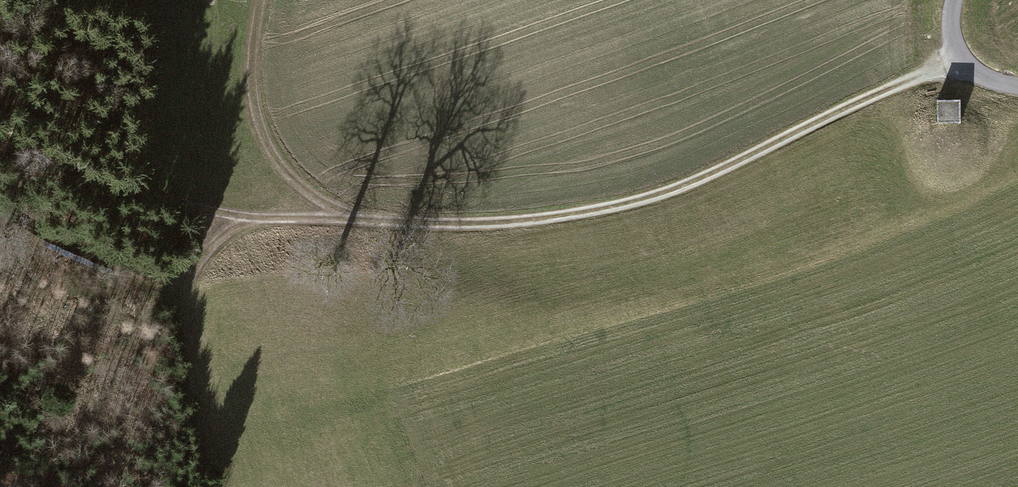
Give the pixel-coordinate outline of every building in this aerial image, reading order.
[(960,99),(938,99),(938,122),(960,121),(960,99)]
